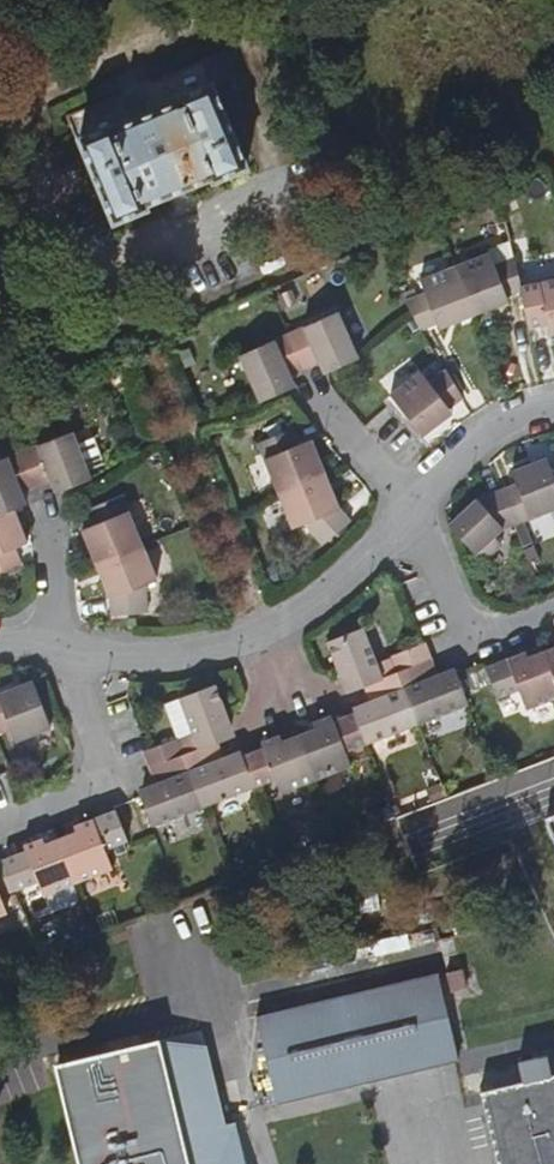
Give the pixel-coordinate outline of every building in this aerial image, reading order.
[(222,21),(92,75),(103,103),(107,102),(140,183),(173,170),(171,164),(240,136),(242,142),(263,134),(230,51),(233,50),(222,21)] [(498,268),(517,260),(513,244),(492,252),(494,257),(498,268)] [(508,295),(523,290),(523,288),(517,260),(498,268),(494,257),(459,270),(477,318),(512,304),(508,295)] [(440,333),(477,318),(459,270),(422,284),(426,295),(407,303),(423,333),(437,325),(440,333)] [(523,288),(523,290),(532,329),(550,326),(551,336),(553,335),(553,282),(523,288)] [(294,284),(278,291),(284,307),(300,299),(294,284)] [(340,314),(290,336),(305,371),(320,364),(325,375),(360,359),(340,314)] [(305,371),(290,336),(243,356),(262,401),(296,387),(292,376),(305,371)] [(187,348),(173,354),(180,369),(193,364),(187,348)] [(422,376),(392,399),(421,438),(453,417),(450,411),(462,402),(446,374),(430,386),(422,376)] [(71,434),(23,453),(37,488),(52,482),(56,495),(92,481),(87,470),(100,464),(90,439),(76,445),(71,434)] [(280,497),(325,477),(312,444),(296,450),(290,435),(259,448),(280,497)] [(23,453),(0,462),(0,516),(14,510),(25,506),(21,495),(37,488),(23,453)] [(502,492),(516,529),(553,514),(553,478),(547,460),(513,474),(518,486),(502,492)] [(336,508),(325,477),(280,497),(295,530),(305,526),(322,547),(351,523),(336,508)] [(516,529),(502,492),(481,500),(450,527),(482,564),(501,547),(497,542),(505,534),(516,529)] [(95,567),(142,547),(119,497),(86,513),(92,527),(80,532),(95,567)] [(0,516),(0,574),(21,566),(15,551),(29,544),(14,510),(0,516)] [(158,583),(142,547),(95,567),(110,603),(110,618),(147,615),(147,588),(158,583)] [(212,605),(208,589),(192,595),(195,609),(212,605)] [(353,692),(365,688),(385,680),(379,661),(365,627),(329,642),(344,682),(349,684),(353,692)] [(399,675),(433,662),(426,643),(392,656),(399,675)] [(545,653),(553,676),(553,649),(545,653)] [(545,653),(524,661),(522,656),(480,672),(481,673),(485,683),(493,704),(515,694),(523,713),(553,700),(553,676),(545,653)] [(392,656),(379,661),(385,680),(399,675),(392,656)] [(399,675),(420,725),(468,706),(456,676),(441,682),(433,662),(399,675)] [(485,683),(481,673),(464,680),(468,689),(485,683)] [(357,715),(368,746),(420,725),(399,675),(385,680),(365,688),(372,709),(357,715)] [(0,695),(0,736),(10,732),(15,743),(52,728),(34,683),(0,695)] [(193,732),(200,751),(218,744),(226,741),(220,726),(229,718),(216,685),(180,698),(193,732)] [(300,737),(316,781),(350,768),(345,755),(368,746),(357,715),(328,726),(326,723),(322,722),(318,723),(316,726),(315,730),(300,737)] [(178,739),(185,757),(200,751),(193,732),(178,739)] [(242,759),(253,789),(273,782),(279,796),(316,781),(300,737),(278,745),(274,742),(269,742),(266,744),(264,751),(242,759)] [(151,770),(185,757),(178,739),(144,752),(151,770)] [(200,751),(185,757),(205,808),(253,789),(242,759),(227,764),(218,744),(200,751)] [(205,808),(185,757),(151,770),(157,785),(141,791),(153,827),(205,808)] [(382,807),(369,812),(372,825),(386,820),(382,807)] [(75,835),(61,841),(79,886),(114,873),(106,852),(128,844),(116,813),(73,829),(75,835)] [(27,853),(5,862),(17,894),(38,886),(44,900),(79,886),(61,841),(48,846),(46,839),(26,847),(27,853)] [(5,862),(0,864),(0,919),(9,916),(3,899),(17,894),(5,862)] [(256,862),(248,865),(251,871),(259,868),(256,862)] [(97,918),(101,929),(115,924),(111,912),(97,918)] [(422,940),(437,993),(455,988),(440,935),(422,940)] [(448,1083),(434,1020),(430,1003),(423,973),(256,1013),(268,1065),(272,1082),(281,1123),(448,1083)] [(233,1125),(215,1051),(168,1063),(163,1041),(108,1054),(104,1042),(71,1052),(74,1063),(58,1067),(75,1140),(79,1157),(81,1163),(243,1163),(233,1125)] [(213,1045),(163,1041),(168,1063),(215,1051),(213,1045)] [(478,1093),(497,1163),(553,1163),(553,1073),(478,1093)] [(233,1125),(243,1163),(252,1163),(243,1123),(233,1125)]
